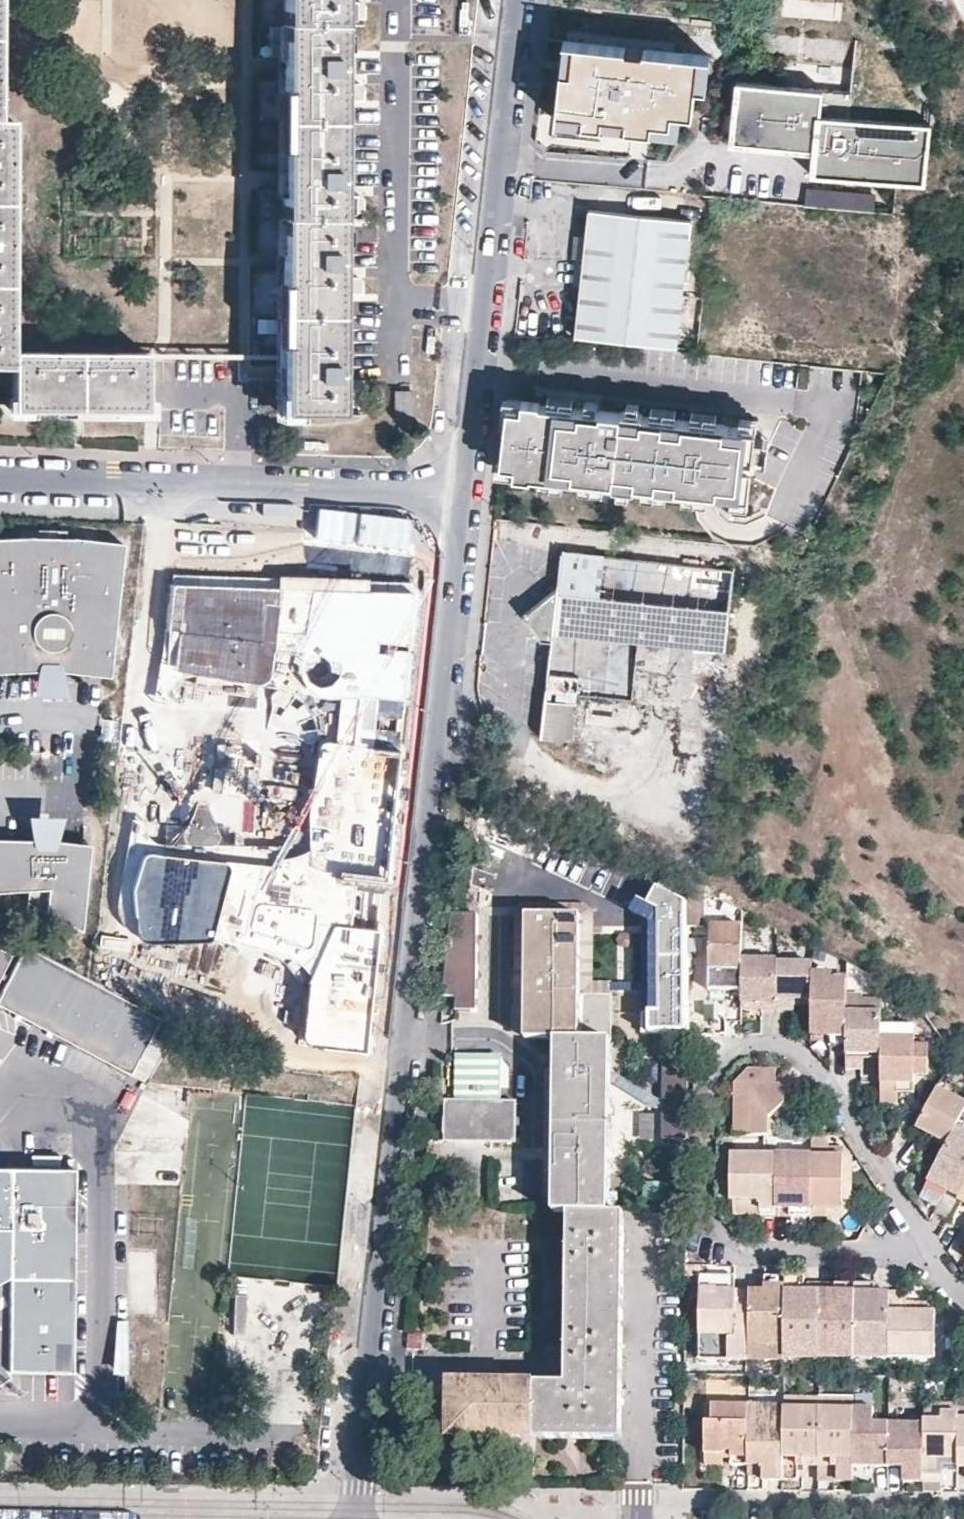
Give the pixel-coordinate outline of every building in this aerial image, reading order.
[(281,2),(280,107),(280,182),(279,281),(279,381),(279,414),(336,415),(339,0),(281,0),(281,2)] [(698,62),(559,44),(550,112),(584,116),(583,128),(603,130),(605,117),(626,120),(625,130),(647,133),(648,124),(667,127),(668,115),(682,116),(686,84),(695,86),(698,62)] [(823,89),(734,82),(729,141),(814,148),(812,173),(925,182),(929,126),(820,117),(823,89)] [(10,368),(10,409),(42,410),(115,410),(143,410),(144,353),(11,351),(11,121),(0,120),(0,368),(10,368)] [(805,206),(873,207),(873,192),(806,190),(805,206)] [(688,224),(644,219),(588,213),(575,337),(675,348),(688,224)] [(413,393),(393,393),(393,417),(412,417),(413,393)] [(546,398),(545,407),(570,409),(571,400),(546,398)] [(595,403),(584,402),(583,410),(594,411),(595,403)] [(545,407),(507,403),(504,427),(499,479),(521,481),(522,472),(539,474),(564,476),(576,478),(601,480),(618,482),(630,483),(642,484),(667,486),(683,488),(708,490),(731,493),(747,494),(750,465),(753,438),(754,427),(738,425),(714,423),(689,421),(674,419),(649,417),(637,416),(624,414),(594,411),(583,410),(570,409),(545,407)] [(638,405),(625,404),(624,414),(637,416),(638,405)] [(675,409),(650,407),(649,417),(674,419),(675,409)] [(715,413),(690,411),(689,421),(714,423),(715,413)] [(738,425),(754,427),(755,418),(739,416),(738,425)] [(767,439),(753,438),(750,465),(757,465),(757,459),(765,460),(767,439)] [(564,476),(539,474),(538,484),(563,486),(564,476)] [(601,480),(576,478),(575,487),(600,490),(601,480)] [(630,483),(618,482),(617,492),(629,493),(630,483)] [(667,486),(642,484),(641,495),(666,497),(667,486)] [(708,490),(683,488),(682,499),(707,501),(708,490)] [(747,494),(731,493),(730,502),(746,504),(747,494)] [(68,540),(69,533),(40,534),(40,542),(0,542),(0,597),(52,595),(106,601),(103,626),(114,628),(124,547),(68,540)] [(733,570),(561,551),(557,588),(522,616),(540,639),(551,640),(540,738),(571,742),(575,700),(631,704),(633,683),(638,644),(667,647),(723,652),(733,570)] [(150,853),(140,857),(129,887),(130,899),(131,907),(132,927),(137,939),(145,941),(209,939),(269,954),(290,970),(302,984),(301,1006),(298,1036),(307,1044),(363,1048),(412,580),(170,573),(159,671),(279,687),(307,693),(314,700),(335,701),(330,741),(321,742),(315,750),(304,812),(305,850),(282,859),(273,860),(272,865),(150,853)] [(52,595),(0,597),(0,619),(0,623),(0,674),(40,672),(59,672),(108,678),(114,628),(103,626),(106,601),(52,595)] [(663,687),(667,647),(638,644),(633,683),(663,687)] [(627,722),(591,705),(574,742),(611,759),(627,722)] [(35,846),(35,843),(0,845),(0,892),(29,891),(27,903),(78,931),(88,848),(52,844),(52,846),(35,846)] [(446,1012),(476,1012),(477,915),(447,915),(446,1012)] [(555,1041),(610,1042),(611,997),(580,996),(581,918),(528,918),(526,1040),(555,1041)] [(743,961),(743,927),(710,927),(710,965),(724,965),(723,982),(723,992),(742,992),(743,961)] [(25,948),(0,995),(0,1007),(127,1075),(157,1019),(92,983),(25,948)] [(0,954),(0,975),(9,958),(0,954)] [(760,1011),(778,1010),(779,966),(779,962),(743,961),(742,992),(742,1003),(760,1003),(760,1011)] [(724,965),(710,965),(709,982),(723,982),(724,965)] [(779,966),(778,1010),(795,1010),(795,1007),(795,1000),(813,1001),(814,974),(814,966),(779,966)] [(848,1009),(848,974),(814,974),(813,1001),(813,1007),(812,1037),(831,1038),(831,1048),(847,1049),(848,1009)] [(881,1048),(881,1038),(882,998),(863,997),(863,1009),(848,1009),(847,1049),(847,1065),(861,1065),(861,1055),(861,1047),(881,1048)] [(881,1055),(880,1104),(897,1105),(898,1087),(913,1087),(914,1077),(927,1077),(928,1048),(914,1047),(914,1039),(881,1038),(881,1048),(881,1055)] [(555,1041),(553,1210),(553,1215),(568,1215),(608,1215),(610,1042),(555,1041)] [(881,1048),(861,1047),(861,1055),(881,1055),(881,1048)] [(453,1103),(445,1103),(445,1142),(514,1144),(515,1104),(490,1104),(491,1059),(454,1058),(453,1103)] [(734,1085),(734,1137),(777,1138),(778,1130),(769,1120),(783,1106),(783,1081),(775,1081),(775,1072),(748,1071),(734,1085)] [(963,1111),(963,1099),(937,1085),(916,1125),(947,1142),(955,1128),(961,1116),(963,1111)] [(961,1116),(955,1128),(963,1133),(963,1117),(961,1116)] [(955,1128),(947,1142),(927,1179),(945,1189),(960,1197),(963,1190),(963,1133),(955,1128)] [(826,1210),(826,1219),(842,1219),(849,1213),(849,1160),(844,1150),(812,1149),(811,1157),(841,1158),(841,1211),(826,1210)] [(757,1217),(775,1217),(776,1156),(730,1155),(730,1200),(732,1201),(757,1201),(757,1215),(757,1217)] [(811,1157),(776,1156),(775,1217),(790,1217),(790,1209),(810,1210),(811,1157)] [(810,1217),(810,1218),(826,1219),(826,1210),(841,1211),(841,1158),(811,1157),(810,1210),(810,1217)] [(15,1373),(68,1373),(69,1171),(0,1170),(0,1383),(15,1373)] [(945,1189),(927,1179),(919,1195),(937,1205),(945,1189)] [(732,1214),(757,1215),(757,1201),(732,1201),(732,1214)] [(810,1210),(790,1209),(790,1217),(810,1217),(810,1210)] [(620,1442),(624,1216),(608,1215),(568,1215),(565,1387),(448,1385),(447,1439),(620,1442)] [(749,1346),(750,1293),(735,1293),(735,1287),(716,1286),(716,1277),(700,1277),(699,1342),(719,1343),(720,1340),(727,1340),(727,1362),(748,1362),(749,1346)] [(716,1286),(735,1287),(735,1278),(716,1277),(716,1286)] [(765,1289),(786,1289),(786,1279),(765,1279),(765,1289)] [(805,1279),(786,1279),(786,1289),(784,1347),(784,1358),(819,1359),(819,1349),(821,1293),(805,1293),(805,1279)] [(855,1350),(856,1285),(836,1284),(836,1294),(821,1293),(819,1349),(855,1350)] [(856,1285),(855,1350),(889,1350),(890,1294),(876,1294),(876,1285),(856,1285)] [(784,1347),(786,1289),(765,1289),(765,1293),(750,1293),(749,1346),(784,1347)] [(905,1295),(890,1294),(889,1350),(889,1358),(932,1359),(933,1314),(904,1314),(905,1295)] [(124,1325),(115,1324),(110,1374),(124,1375),(124,1325)] [(854,1359),(855,1350),(819,1349),(819,1359),(854,1359)] [(889,1350),(855,1350),(854,1359),(889,1360),(889,1358),(889,1350)] [(783,1408),(819,1409),(819,1399),(783,1398),(783,1408)] [(819,1409),(853,1409),(853,1399),(819,1399),(819,1409)] [(731,1461),(747,1462),(748,1407),(711,1407),(711,1425),(705,1425),(704,1458),(723,1458),(725,1458),(725,1455),(731,1455),(731,1461)] [(748,1407),(747,1462),(762,1462),(762,1476),(782,1476),(783,1408),(748,1407)] [(783,1408),(782,1476),(796,1477),(796,1461),(818,1461),(819,1409),(783,1408)] [(819,1409),(818,1461),(835,1461),(835,1477),(852,1477),(852,1469),(853,1409),(819,1409)] [(853,1409),(852,1469),(887,1470),(887,1425),(873,1425),(873,1410),(853,1409)] [(923,1426),(922,1485),(939,1485),(939,1476),(957,1476),(958,1419),(958,1414),(938,1414),(938,1421),(923,1421),(923,1426)] [(887,1425),(887,1470),(902,1470),(902,1485),(922,1485),(923,1426),(887,1425)] [(722,1468),(723,1458),(704,1458),(704,1468),(722,1468)]
